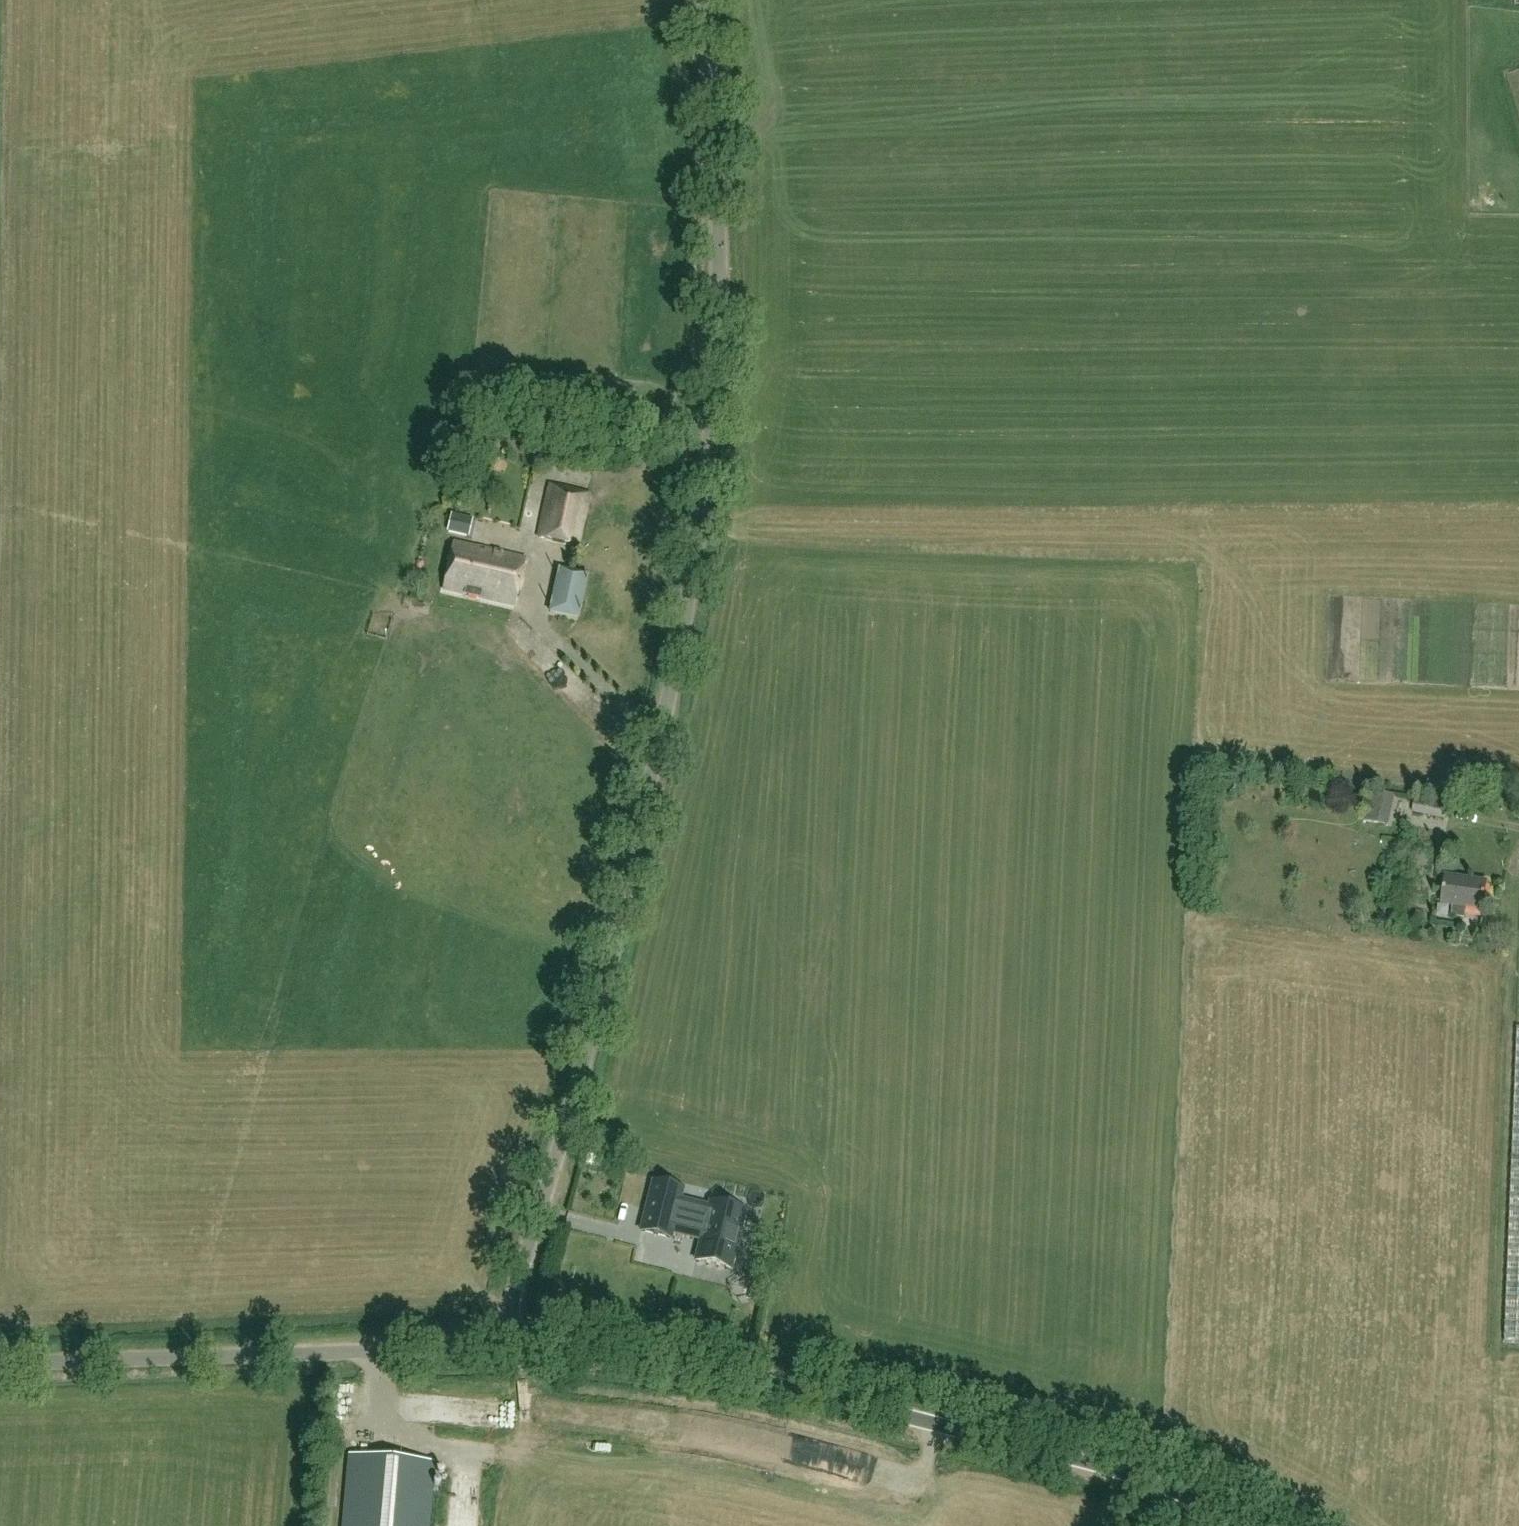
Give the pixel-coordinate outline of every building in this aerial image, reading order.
[(610,471),(613,445),(552,438),(549,463),(610,471)] [(579,549),(592,495),(552,486),(540,540),(579,549)] [(473,519),(451,514),(447,533),(469,538),(473,519)] [(516,607),(528,561),(457,543),(445,589),(516,607)] [(579,620),(589,575),(560,570),(550,614),(579,620)] [(1371,791),(1366,821),(1387,825),(1393,796),(1371,791)] [(1417,801),(1414,814),(1445,820),(1448,807),(1417,801)] [(1446,876),(1442,904),(1454,906),(1452,917),(1465,919),(1467,908),(1485,911),(1489,883),(1446,876)] [(1517,1029),(1505,1344),(1518,1344),(1518,1029),(1517,1029)] [(745,1211),(710,1203),(709,1207),(680,1200),(682,1190),(653,1182),(641,1231),(670,1238),(672,1233),(701,1240),(696,1261),(730,1269),(745,1211)] [(434,1463),(350,1456),(344,1525),(429,1525),(434,1463)]
